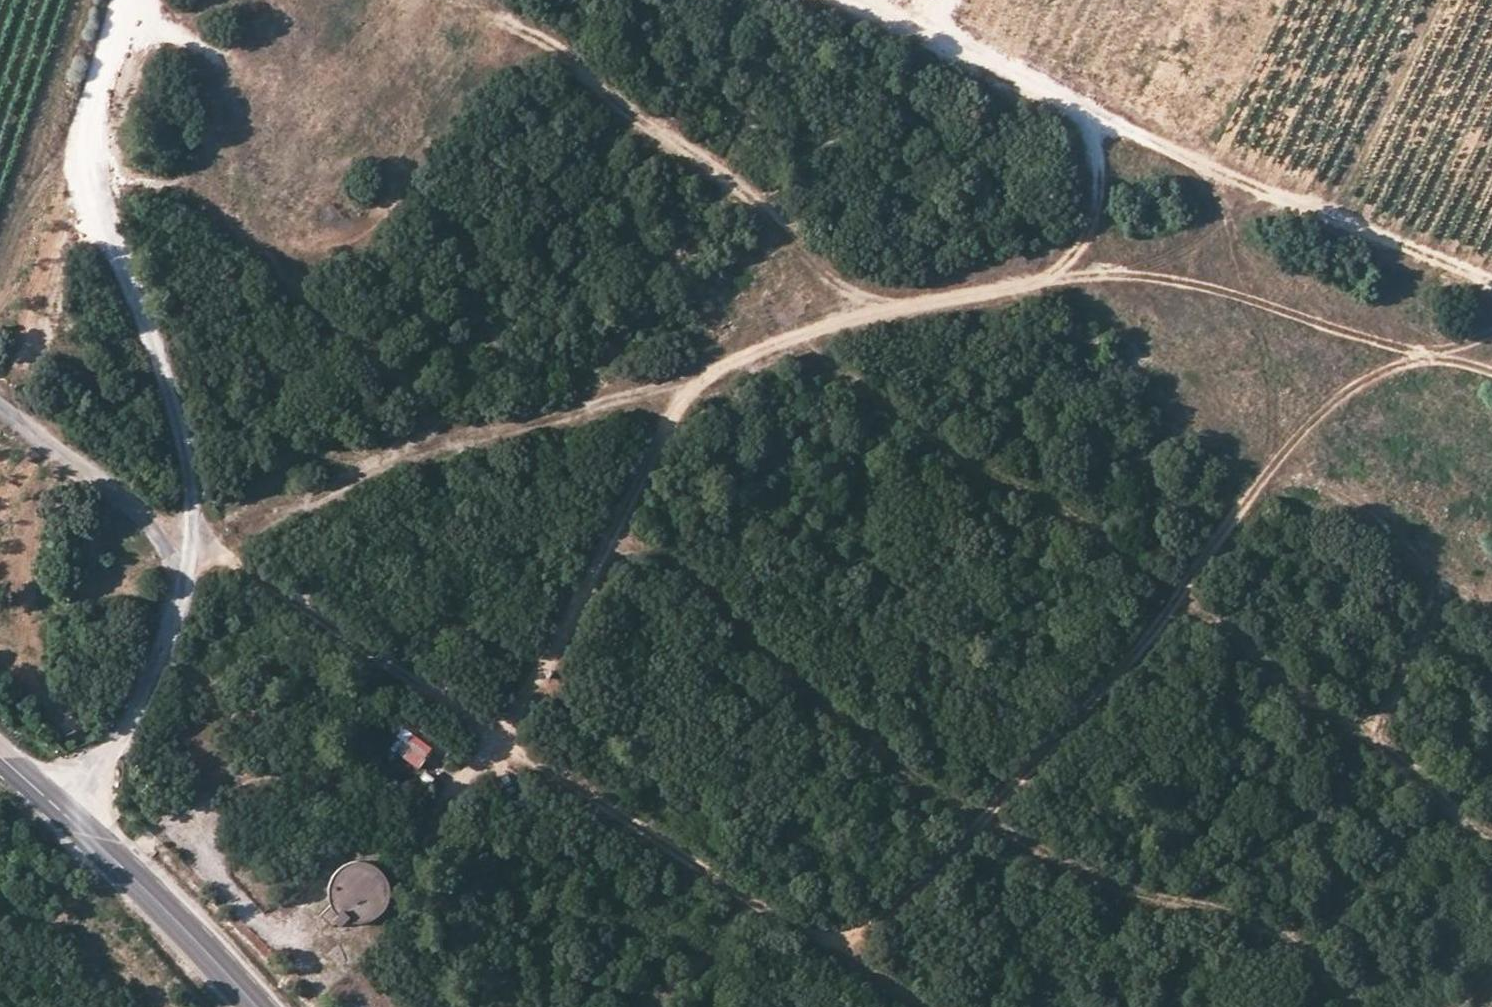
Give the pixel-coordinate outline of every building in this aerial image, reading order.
[(411,727),(399,746),(425,762),(437,742),(411,727)] [(334,922),(344,913),(348,915),(353,916),(358,916),(364,915),(368,914),(373,911),(377,908),(380,904),(383,900),(385,895),(386,890),(386,885),(386,880),(384,875),(381,871),(378,867),(375,863),(370,861),(366,859),(361,858),(355,858),(350,858),(346,860),(341,862),(337,865),(334,869),(331,873),(329,878),(328,883),(328,888),(328,893),(330,898),(320,908),(334,922)]
